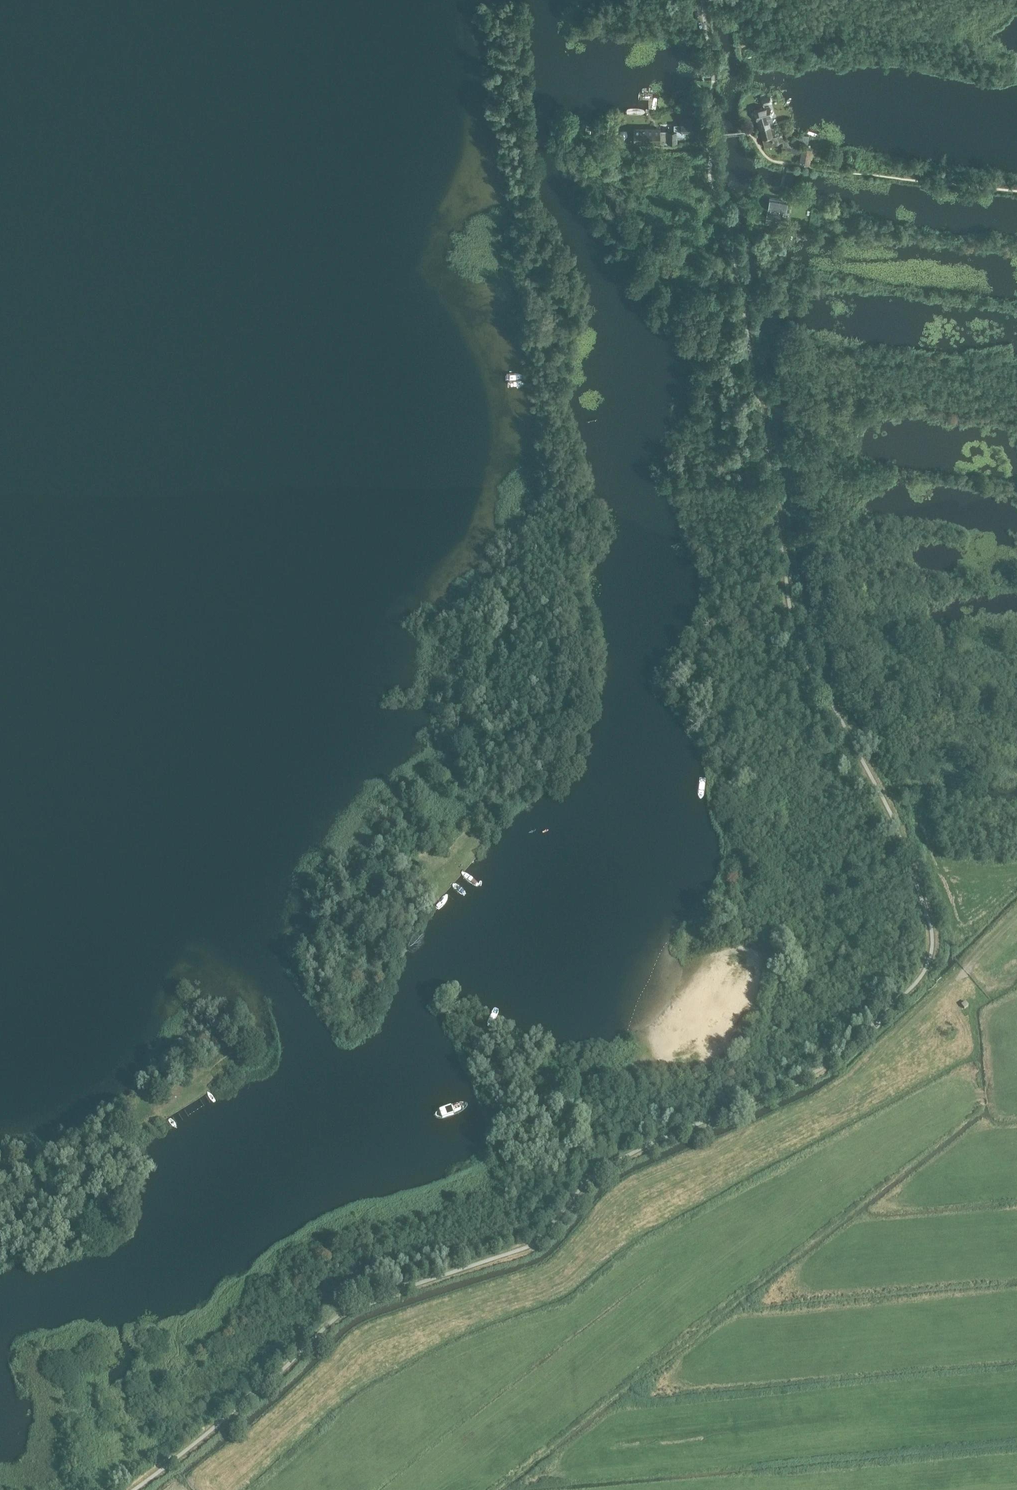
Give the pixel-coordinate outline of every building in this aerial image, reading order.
[(760,128),(774,124),(769,106),(755,110),(760,128)] [(693,132),(693,120),(681,120),(681,125),(674,124),(674,131),(661,131),(661,129),(634,129),(634,143),(677,143),(677,136),(685,136),(685,132),(693,132)] [(776,132),(774,124),(760,128),(765,147),(779,143),(779,142),(783,141),(784,146),(782,146),(782,152),(790,152),(790,147),(791,146),(792,146),(792,140),(785,140),(785,137),(782,138),(781,133),(779,134),(778,132),(776,132)] [(790,147),(790,152),(801,154),(800,163),(809,164),(811,149),(792,146),(791,146),(790,147)] [(786,206),(787,200),(770,197),(769,201),(762,200),(759,215),(767,216),(766,223),(778,226),(781,210),(789,211),(789,207),(786,206)]
